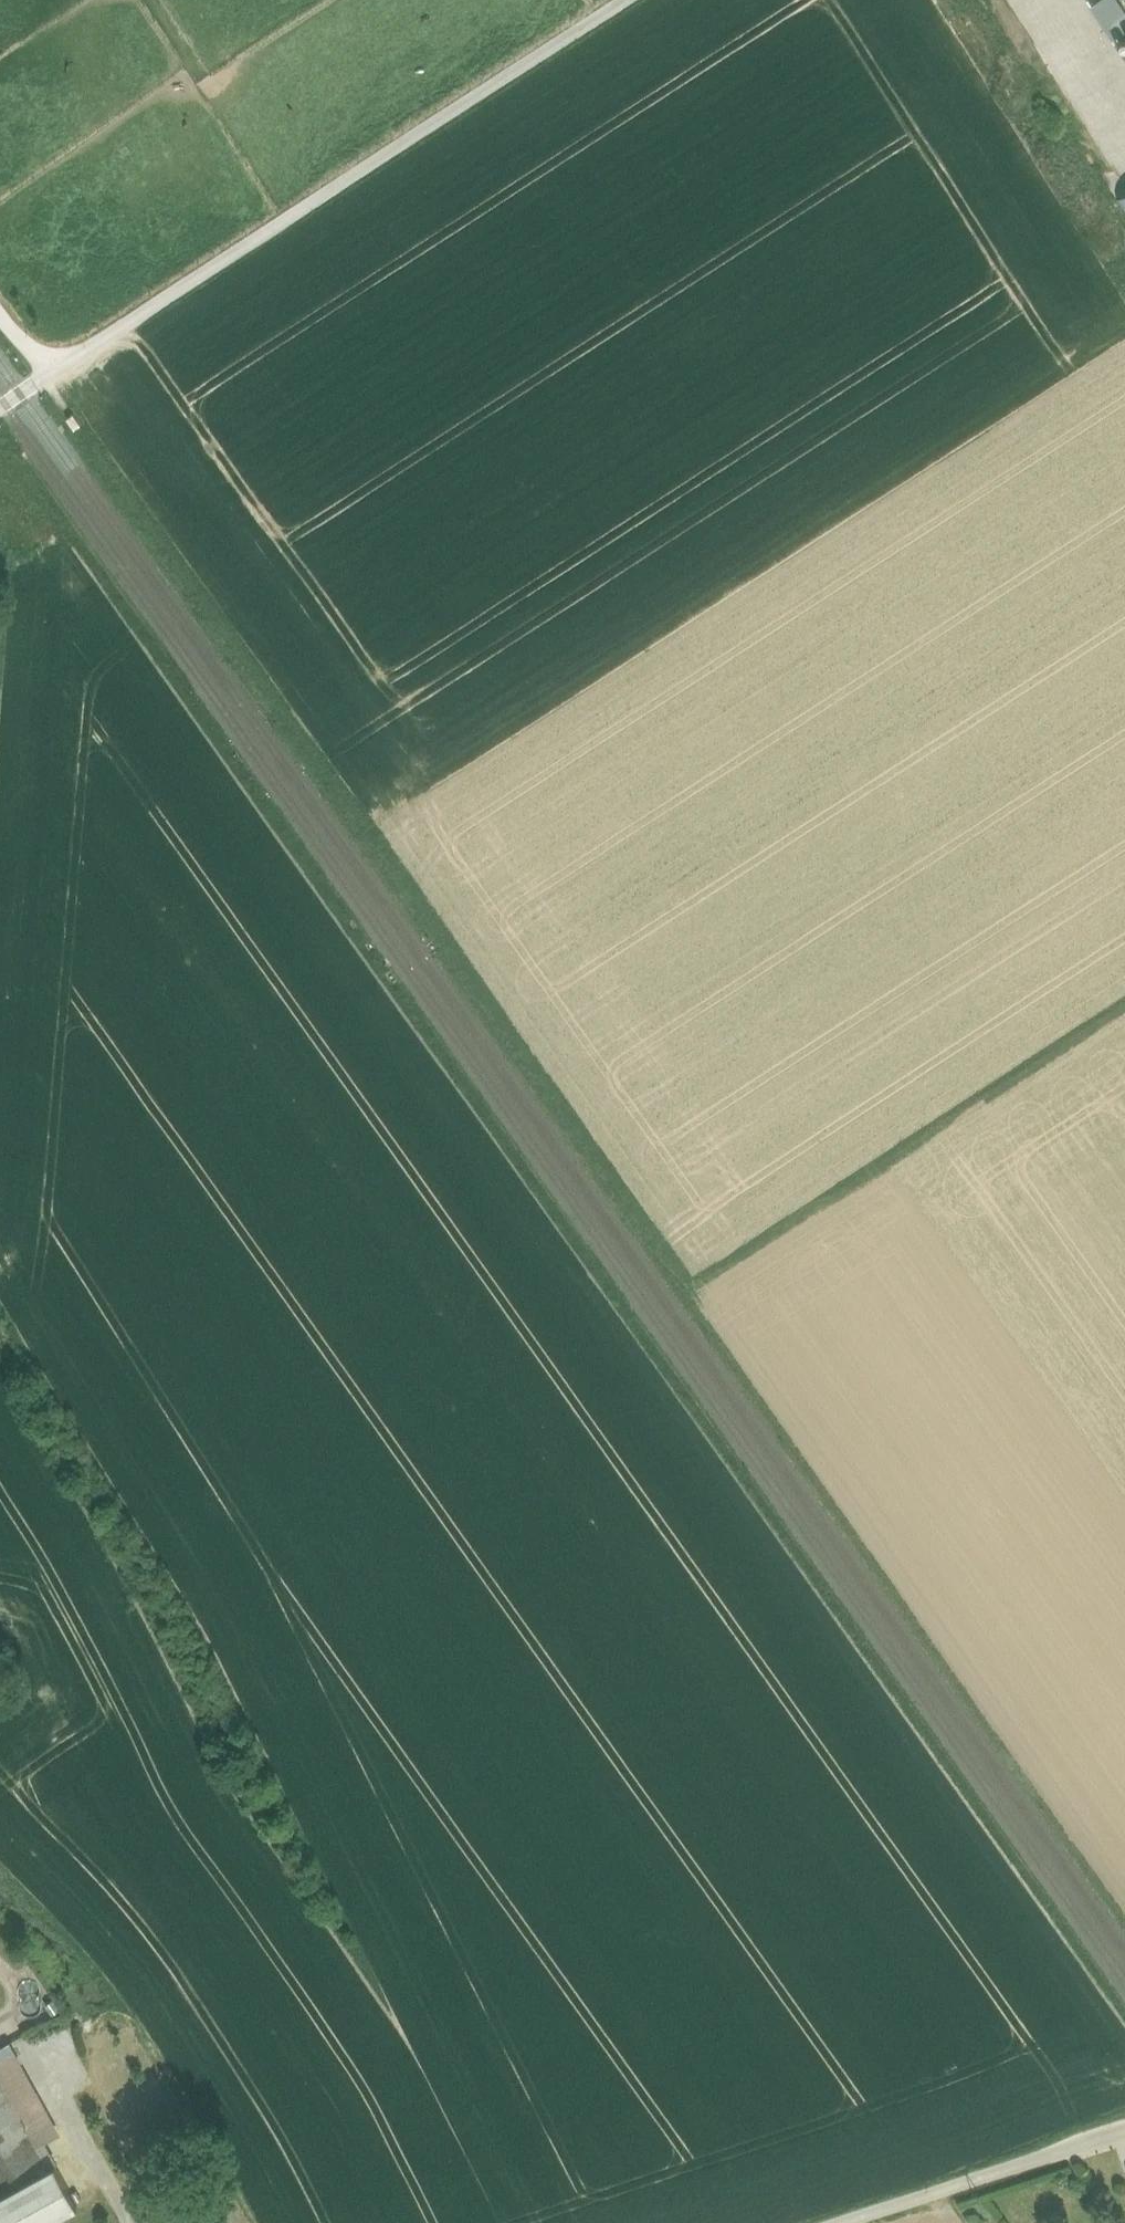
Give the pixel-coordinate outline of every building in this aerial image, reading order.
[(1124,33),(1124,0),(1094,0),(1090,3),(1113,40),(1124,33)] [(1116,197),(1124,210),(1124,191),(1116,197)] [(74,431),(80,426),(72,416),(66,421),(74,431)] [(36,2144),(44,2139),(61,2130),(17,2047),(0,2056),(0,2075),(6,2086),(36,2144)] [(0,2089),(0,2152),(16,2181),(47,2164),(36,2144),(6,2086),(0,2089)] [(44,2139),(36,2144),(47,2164),(16,2181),(0,2190),(0,2222),(41,2222),(78,2202),(44,2139)] [(16,2181),(0,2152),(0,2190),(16,2181)]
